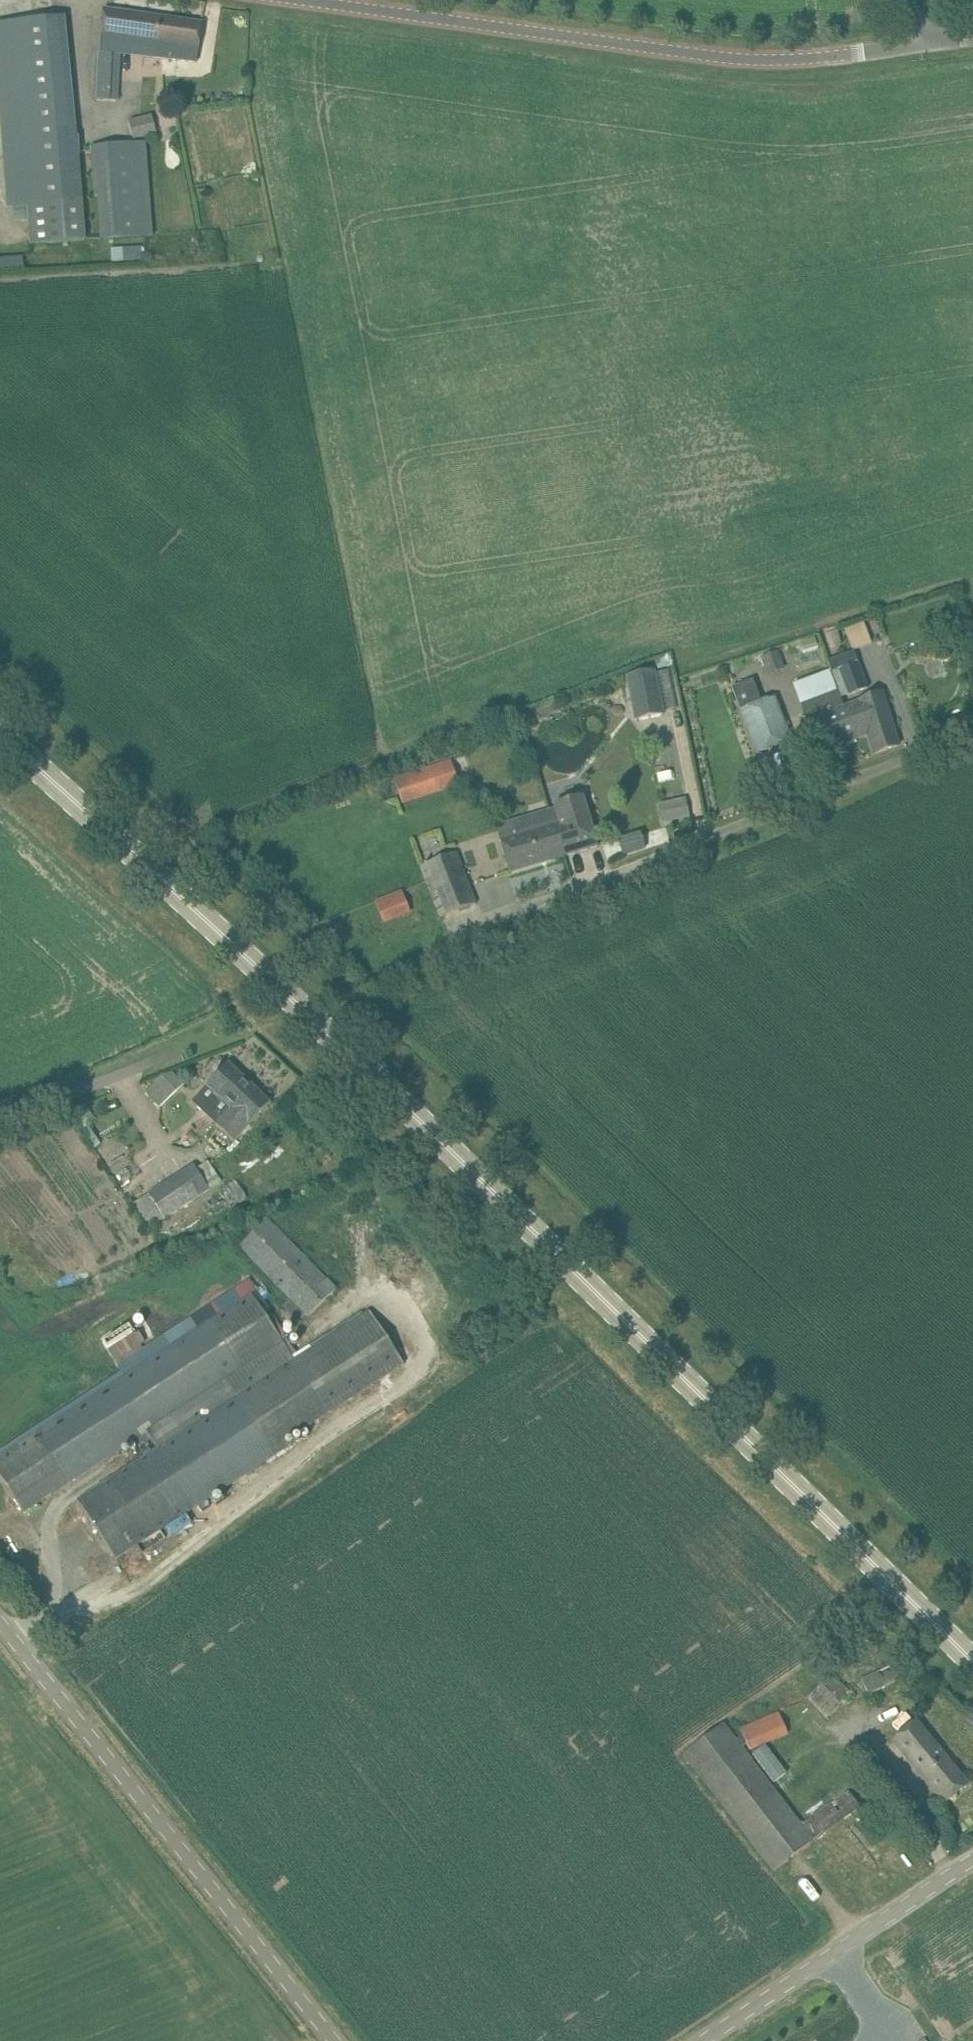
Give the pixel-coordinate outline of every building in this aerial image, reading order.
[(118,101),(120,54),(197,62),(200,44),(202,24),(105,10),(102,52),(99,52),(97,100),(118,101)] [(7,207),(17,206),(18,221),(29,221),(30,244),(86,242),(83,200),(64,16),(0,21),(0,107),(7,207)] [(157,133),(152,115),(129,121),(135,139),(157,133)] [(101,240),(152,236),(145,142),(132,143),(92,146),(96,197),(98,196),(101,240)] [(114,247),(115,259),(145,258),(144,246),(114,247)] [(0,258),(0,272),(24,271),(23,256),(0,258)] [(851,630),(859,648),(876,640),(867,622),(851,630)] [(838,631),(827,635),(831,649),(843,645),(838,631)] [(760,657),(768,676),(786,668),(778,650),(760,657)] [(858,662),(838,670),(848,695),(868,687),(858,662)] [(655,670),(625,676),(635,721),(664,715),(655,670)] [(774,697),(762,702),(753,679),(732,687),(757,754),(791,741),(774,697)] [(827,695),(799,706),(814,742),(813,743),(814,745),(815,744),(819,754),(857,738),(846,706),(844,707),(841,698),(838,691),(827,695)] [(874,754),(899,745),(882,693),(846,706),(857,738),(867,734),(874,754)] [(450,760),(394,778),(402,804),(458,786),(450,760)] [(554,823),(564,857),(598,846),(583,795),(554,804),(560,821),(554,823)] [(689,797),(662,801),(664,821),(691,818),(689,797)] [(564,857),(554,823),(500,840),(504,854),(510,873),(564,857)] [(623,837),(627,852),(650,846),(647,831),(623,837)] [(476,904),(469,885),(457,852),(420,865),(433,898),(440,917),(476,904)] [(384,920),(410,909),(402,891),(376,901),(384,920)] [(216,1094),(201,1111),(215,1124),(231,1107),(234,1110),(255,1087),(228,1063),(220,1072),(217,1069),(213,1075),(215,1077),(207,1086),(216,1094)] [(184,1085),(172,1072),(156,1083),(170,1098),(184,1085)] [(234,1110),(231,1107),(215,1124),(235,1142),(271,1102),(255,1087),(234,1110)] [(171,1180),(187,1204),(209,1190),(208,1188),(220,1181),(210,1164),(197,1171),(193,1166),(171,1180)] [(132,1206),(148,1229),(165,1219),(187,1204),(171,1180),(132,1206)] [(215,1219),(247,1199),(236,1181),(204,1201),(215,1219)] [(266,1221),(261,1214),(254,1221),(258,1228),(239,1247),(290,1300),(283,1308),(299,1325),(306,1317),(308,1318),(336,1289),(267,1220),(266,1221)] [(0,1450),(0,1476),(16,1500),(24,1512),(67,1484),(136,1439),(141,1445),(151,1438),(158,1449),(78,1500),(115,1558),(137,1544),(143,1552),(166,1538),(160,1529),(287,1447),(283,1441),(404,1363),(370,1311),(363,1316),(360,1311),(297,1352),(249,1277),(147,1344),(139,1332),(137,1334),(130,1325),(103,1343),(115,1362),(121,1371),(0,1450)] [(869,1694),(904,1677),(897,1662),(861,1679),(869,1694)] [(826,1717),(851,1695),(833,1675),(808,1698),(826,1717)] [(802,1825),(758,1766),(743,1747),(747,1743),(750,1751),(778,1740),(788,1735),(777,1713),(741,1729),(744,1735),(738,1739),(726,1723),(685,1754),(773,1871),(859,1806),(847,1791),(802,1825)] [(945,1803),(966,1785),(915,1722),(893,1740),(945,1803)]
